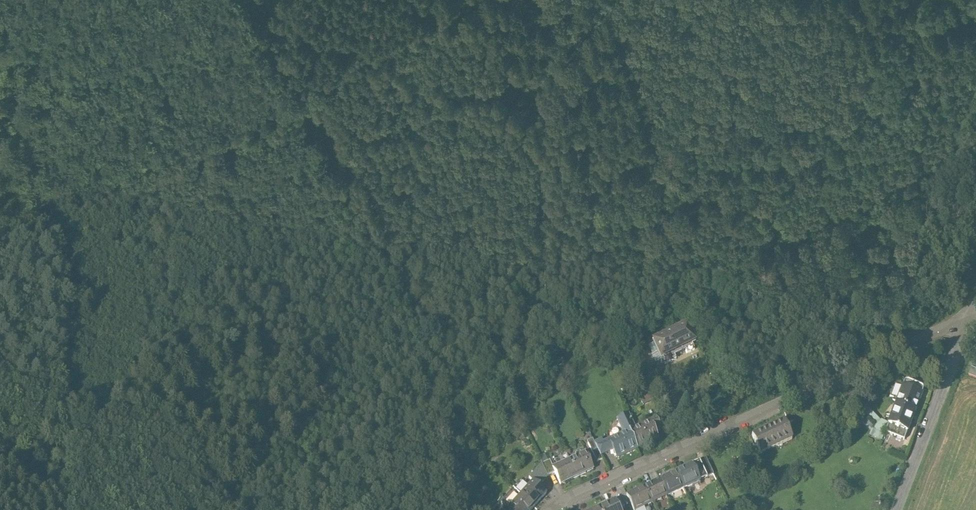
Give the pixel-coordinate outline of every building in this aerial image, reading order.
[(688,319),(651,337),(653,342),(657,350),(660,357),(662,356),(665,361),(674,357),(673,353),(685,347),(687,351),(694,348),(691,342),(697,339),(688,319)] [(657,350),(653,342),(648,345),(652,353),(657,350)] [(967,374),(975,378),(975,370),(969,367),(967,374)] [(898,396),(896,401),(915,409),(923,388),(923,386),(923,385),(922,384),(907,378),(906,378),(905,379),(905,380),(902,387),(898,396)] [(892,394),(898,396),(902,387),(896,384),(892,394)] [(896,401),(887,422),(906,430),(915,409),(896,401)] [(783,412),(788,422),(793,420),(788,410),(783,412)] [(629,413),(617,419),(623,431),(629,428),(635,426),(629,413)] [(655,416),(638,424),(647,442),(658,437),(654,429),(660,426),(655,416)] [(751,434),(759,452),(791,438),(783,420),(751,434)] [(884,430),(903,437),(906,430),(887,422),(884,430)] [(647,442),(638,424),(635,426),(629,428),(638,446),(647,442)] [(623,431),(617,434),(625,452),(638,446),(629,428),(623,431)] [(625,452),(617,434),(603,441),(601,437),(593,441),(599,454),(612,448),(616,456),(625,452)] [(599,454),(593,441),(592,438),(586,441),(596,461),(601,458),(599,454)] [(585,451),(569,458),(577,476),(593,468),(585,451)] [(713,471),(705,456),(700,458),(707,474),(713,471)] [(533,481),(538,486),(547,476),(554,472),(551,467),(555,465),(552,458),(541,464),(529,477),(533,481)] [(554,472),(559,484),(577,476),(569,458),(555,465),(551,467),(554,472)] [(700,458),(676,469),(683,485),(700,477),(707,474),(700,458)] [(676,469),(660,477),(667,493),(683,485),(676,469)] [(660,477),(643,484),(650,500),(667,493),(660,477)] [(520,480),(512,488),(520,495),(527,487),(520,480)] [(527,487),(520,495),(534,507),(547,494),(538,486),(533,481),(527,487)] [(643,484),(626,492),(633,508),(650,500),(643,484)] [(500,501),(508,508),(520,495),(512,488),(500,501)] [(508,508),(510,509),(532,509),(534,507),(520,495),(508,508)] [(620,496),(615,498),(620,508),(624,506),(620,496)] [(598,506),(600,509),(620,509),(620,508),(615,498),(598,506)]
